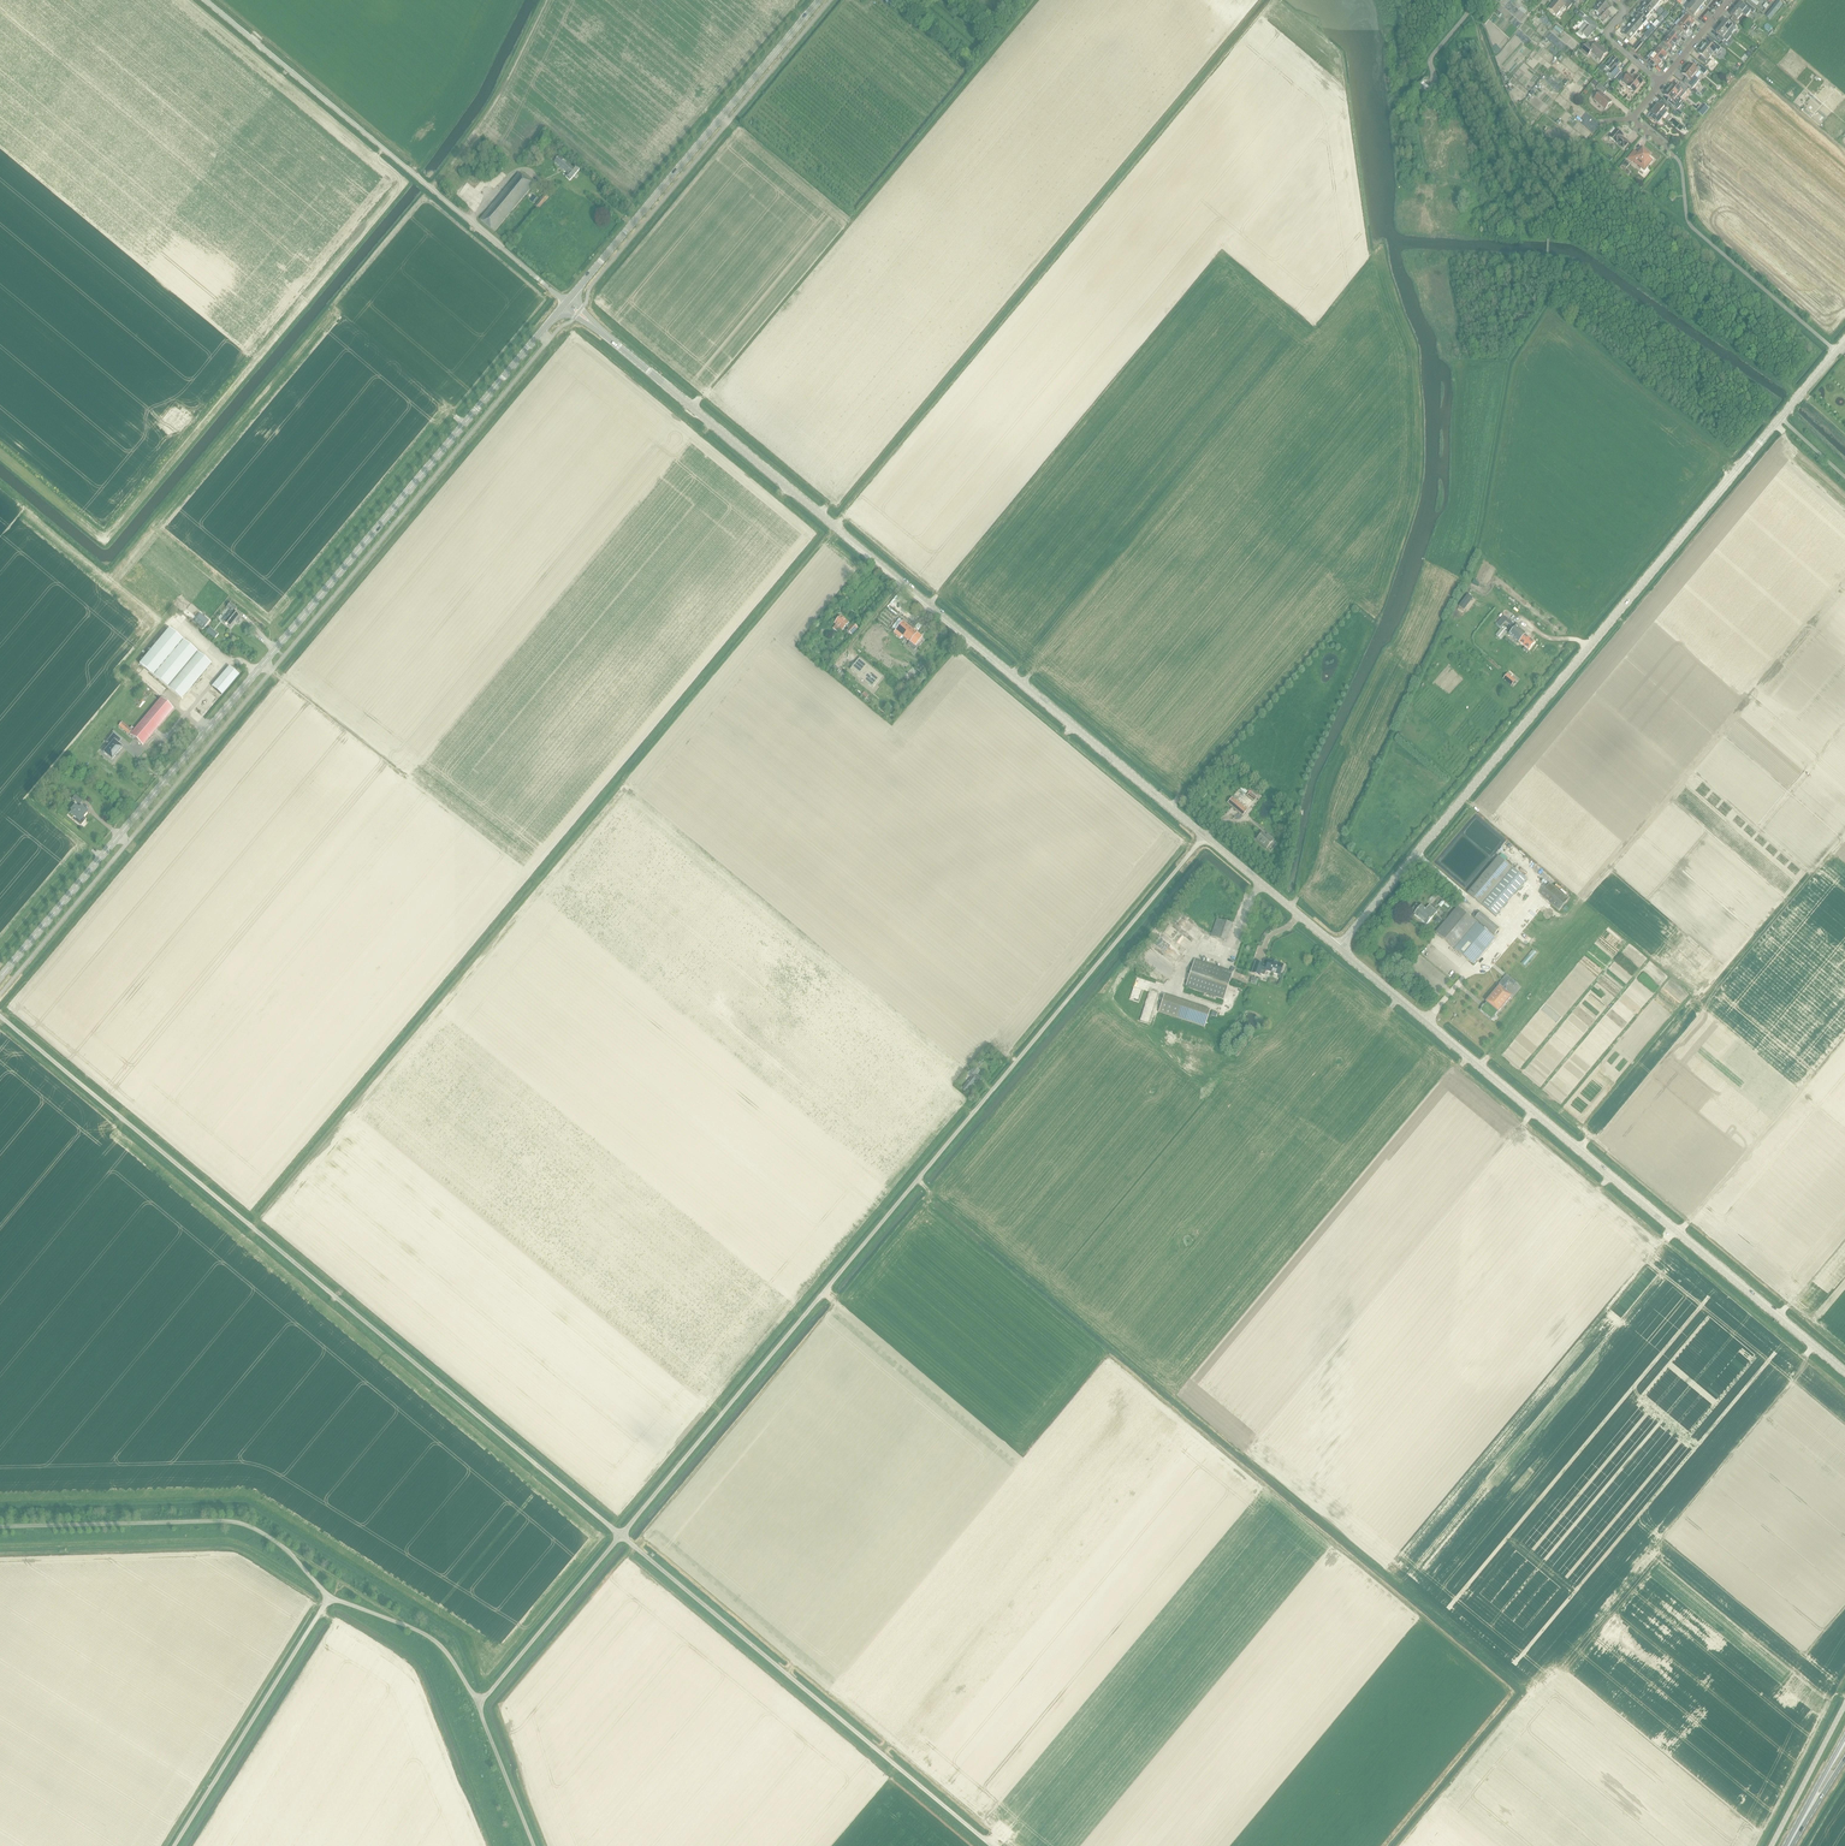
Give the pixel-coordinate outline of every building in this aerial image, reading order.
[(1572,4),(1567,0),(1563,0),(1562,1),(1560,0),(1555,0),(1548,9),(1556,15),(1564,6),(1568,9),(1572,4)] [(1658,4),(1652,0),(1648,0),(1646,3),(1653,9),(1658,4)] [(1703,4),(1699,0),(1693,0),(1691,3),(1699,10),(1703,4)] [(1603,21),(1609,15),(1606,13),(1606,11),(1609,8),(1602,1),(1594,10),(1597,13),(1596,14),(1596,15),(1603,21)] [(1773,6),(1768,12),(1773,16),(1782,4),(1778,1),(1773,6)] [(1649,14),(1653,9),(1646,3),(1641,8),(1649,14)] [(1694,15),(1699,10),(1691,3),(1686,9),(1694,15)] [(1744,5),(1740,3),(1735,9),(1742,15),(1746,18),(1751,12),(1753,14),(1755,11),(1745,3),(1744,5)] [(1645,19),(1649,14),(1641,8),(1637,13),(1639,14),(1645,19)] [(1737,21),(1742,15),(1735,9),(1730,15),(1733,18),(1731,20),(1736,25),(1739,22),(1737,21)] [(1694,18),(1687,12),(1685,15),(1686,16),(1681,21),(1690,28),(1691,27),(1695,23),(1694,23),(1691,21),(1694,18)] [(1647,21),(1645,19),(1639,14),(1635,19),(1643,26),(1647,21)] [(1587,39),(1594,31),(1592,28),(1591,27),(1595,24),(1588,18),(1584,22),(1586,23),(1577,33),(1582,37),(1583,35),(1587,39)] [(1638,31),(1643,26),(1635,19),(1631,24),(1638,31)] [(1734,28),(1736,25),(1731,20),(1729,23),(1726,21),(1721,26),(1727,32),(1730,35),(1735,29),(1734,28)] [(1689,30),(1690,28),(1681,21),(1677,27),(1676,26),(1673,29),(1680,34),(1682,32),(1685,34),(1686,34),(1689,30)] [(1640,32),(1638,31),(1631,24),(1626,29),(1634,36),(1637,33),(1639,34),(1640,32)] [(1730,35),(1727,32),(1721,26),(1716,32),(1719,35),(1716,38),(1722,42),(1724,40),(1726,41),(1731,35),(1730,35)] [(1680,34),(1673,29),(1672,27),(1670,29),(1672,31),(1671,32),(1672,33),(1668,38),(1676,45),(1677,43),(1678,44),(1681,40),(1681,39),(1678,37),(1680,34)] [(1630,41),(1634,36),(1626,29),(1622,34),(1630,41)] [(1675,46),(1676,45),(1668,38),(1663,43),(1662,42),(1660,45),(1667,51),(1669,48),(1672,50),(1672,51),(1675,47),(1675,46)] [(1642,43),(1640,41),(1640,40),(1635,46),(1632,49),(1635,51),(1642,43)] [(1703,48),(1712,55),(1714,52),(1717,54),(1721,48),(1715,43),(1712,47),(1707,42),(1705,45),(1703,48)] [(1600,60),(1607,52),(1596,43),(1592,48),(1587,43),(1581,51),(1587,56),(1591,52),(1600,60)] [(1664,53),(1667,51),(1660,45),(1657,48),(1659,49),(1654,54),(1663,61),(1664,60),(1668,56),(1667,56),(1664,53)] [(1726,45),(1722,50),(1726,53),(1730,48),(1726,45)] [(1700,51),(1698,54),(1703,58),(1700,61),(1706,66),(1711,60),(1709,59),(1712,55),(1703,48),(1700,51)] [(1661,63),(1663,61),(1654,54),(1650,59),(1649,58),(1646,61),(1653,67),(1655,64),(1658,67),(1662,63),(1661,63)] [(1616,68),(1620,63),(1613,57),(1605,66),(1610,71),(1608,73),(1615,79),(1616,78),(1618,76),(1617,76),(1620,72),(1616,68)] [(1686,68),(1694,76),(1698,71),(1703,75),(1707,71),(1700,65),(1696,69),(1690,63),(1686,68)] [(1699,80),(1694,76),(1686,68),(1681,73),(1688,79),(1684,83),(1692,89),(1699,80)] [(1633,91),(1634,92),(1643,82),(1635,76),(1633,78),(1628,74),(1623,80),(1622,82),(1627,86),(1631,89),(1630,90),(1632,92),(1633,91)] [(1669,89),(1678,97),(1681,93),(1683,95),(1688,89),(1681,84),(1678,88),(1673,83),(1669,89)] [(1607,91),(1599,84),(1595,88),(1600,92),(1594,100),(1605,109),(1612,102),(1603,95),(1607,91)] [(1675,100),(1678,97),(1669,89),(1664,94),(1669,99),(1667,102),(1674,107),(1678,102),(1675,100)] [(1659,115),(1663,118),(1668,113),(1664,110),(1668,106),(1661,100),(1658,103),(1657,103),(1653,108),(1660,113),(1659,115)] [(1658,125),(1663,118),(1659,115),(1660,113),(1653,108),(1649,112),(1650,113),(1647,116),(1658,125)] [(1616,130),(1609,137),(1617,144),(1617,143),(1623,148),(1628,142),(1622,137),(1623,136),(1616,130)] [(1634,151),(1628,158),(1632,162),(1633,160),(1635,161),(1634,162),(1641,168),(1640,169),(1644,172),(1648,168),(1647,167),(1652,161),(1648,158),(1649,156),(1648,155),(1650,153),(1642,147),(1638,151),(1640,153),(1639,155),(1634,151)] [(572,168),(565,162),(559,156),(554,162),(568,174),(565,177),(570,180),(579,170),(574,166),(572,168)] [(1626,161),(1619,168),(1623,172),(1630,164),(1626,161)] [(494,232),(533,185),(519,173),(480,219),(494,232)] [(473,185),(476,189),(480,186),(479,185),(486,179),(483,176),(473,185)] [(538,209),(548,197),(544,194),(534,206),(538,209)] [(232,612),(223,622),(231,628),(236,621),(237,623),(242,618),(235,612),(237,609),(230,603),(227,608),(232,612)] [(834,607),(838,611),(842,606),(837,603),(834,607)] [(1502,615),(1505,620),(1514,615),(1510,610),(1502,615)] [(851,635),(858,628),(853,624),(851,625),(841,616),(834,623),(836,625),(833,629),(836,632),(840,628),(842,631),(846,626),(849,628),(846,631),(851,635)] [(918,646),(916,645),(922,637),(903,622),(894,633),(901,638),(903,636),(909,641),(905,646),(909,649),(910,647),(912,649),(911,650),(913,652),(918,646)] [(1516,626),(1509,635),(1519,643),(1519,642),(1526,634),(1516,626)] [(210,663),(168,629),(139,664),(181,699),(210,663)] [(1536,642),(1526,634),(1519,642),(1525,647),(1523,649),(1527,652),(1529,650),(1536,642)] [(843,657),(835,666),(837,668),(845,659),(843,657)] [(857,662),(850,669),(863,680),(866,676),(871,680),(867,684),(872,688),(882,677),(859,658),(859,659),(865,663),(862,667),(856,662),(857,662)] [(228,666),(212,687),(222,695),(238,674),(228,666)] [(1520,676),(1518,674),(1520,673),(1513,667),(1508,673),(1517,680),(1520,676)] [(1503,679),(1511,686),(1516,681),(1507,674),(1503,679)] [(173,708),(161,698),(130,735),(142,745),(173,708)] [(118,726),(129,734),(132,730),(122,722),(118,726)] [(113,741),(103,753),(111,759),(115,755),(117,752),(121,747),(115,742),(118,738),(113,734),(109,738),(113,741)] [(82,800),(75,794),(72,797),(79,803),(82,800)] [(1242,815),(1247,810),(1232,798),(1227,803),(1242,815)] [(81,805),(79,807),(75,804),(70,810),(72,811),(70,813),(76,818),(75,820),(80,824),(84,819),(82,817),(87,811),(81,805)] [(1273,839),(1270,836),(1268,838),(1262,832),(1256,839),(1266,848),(1273,839)] [(1498,856),(1467,893),(1481,905),(1513,868),(1498,856)] [(1527,880),(1513,868),(1482,905),(1496,917),(1527,880)] [(1568,900),(1549,884),(1540,895),(1559,911),(1568,900)] [(1414,914),(1427,924),(1437,912),(1429,905),(1426,909),(1422,905),(1420,907),(1416,904),(1413,909),(1416,912),(1414,914)] [(1495,939),(1457,908),(1436,933),(1473,965),(1495,939)] [(1500,929),(1480,912),(1477,916),(1474,914),(1472,916),(1475,919),(1495,935),(1500,929)] [(1224,940),(1230,923),(1216,918),(1210,936),(1224,940)] [(1224,999),(1232,972),(1194,959),(1186,986),(1224,999)] [(1262,966),(1255,963),(1251,974),(1258,976),(1260,971),(1265,972),(1279,976),(1280,974),(1281,973),(1282,969),(1282,967),(1283,965),(1269,960),(1266,968),(1262,966)] [(1507,974),(1499,984),(1503,987),(1511,978),(1507,974)] [(1487,1002),(1484,1005),(1483,1005),(1482,1007),(1482,1008),(1480,1010),(1491,1019),(1498,1011),(1511,996),(1500,987),(1487,1002)] [(1210,1010),(1164,995),(1158,1012),(1204,1027),(1210,1010)] [(980,1079),(976,1075),(979,1072),(973,1067),(967,1074),(971,1078),(962,1090),(965,1092),(974,1080),(977,1083),(980,1079)] [(991,1827),(1004,1839),(1014,1828),(1001,1816),(991,1827)]
